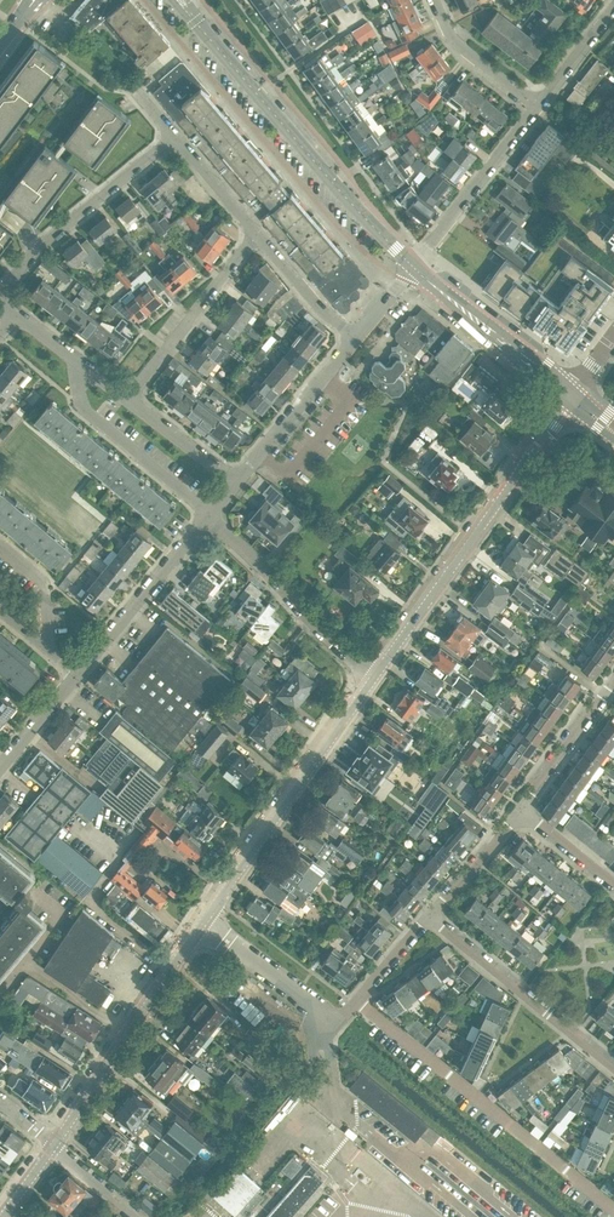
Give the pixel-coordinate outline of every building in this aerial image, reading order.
[(125,0),(85,0),(81,5),(81,4),(78,7),(79,8),(76,10),(74,13),(72,16),(73,16),(91,30),(89,31),(90,31),(103,20),(125,0)] [(150,20),(136,3),(133,0),(125,0),(103,20),(123,43),(150,20)] [(260,9),(273,0),(253,0),(260,9)] [(285,9),(278,0),(273,0),(260,9),(269,21),(285,9)] [(328,0),(323,0),(320,1),(327,14),(334,11),(328,0)] [(334,11),(341,7),(337,0),(328,0),(334,11)] [(411,0),(405,0),(393,6),(399,19),(416,11),(411,0)] [(477,0),(456,0),(461,10),(478,2),(477,0)] [(562,20),(567,14),(548,0),(540,0),(541,1),(536,7),(545,14),(543,17),(528,36),(503,17),(497,12),(482,31),(528,67),(544,47),(542,46),(562,20)] [(592,0),(567,0),(582,12),(585,9),(592,0)] [(299,17),(308,10),(305,6),(296,12),(299,17)] [(294,21),(291,17),(285,9),(269,21),(277,33),(294,21)] [(418,35),(415,28),(422,24),(416,11),(399,19),(398,19),(393,21),(402,42),(418,35)] [(376,26),(383,23),(380,17),(373,20),(376,26)] [(317,23),(313,18),(305,25),(308,29),(317,23)] [(170,43),(163,35),(150,20),(123,43),(135,58),(142,66),(170,43)] [(302,34),(294,21),(277,33),(286,45),(302,34)] [(376,35),(369,25),(363,28),(371,39),(376,35)] [(310,51),(328,38),(323,32),(318,36),(316,34),(307,40),(302,34),(286,45),(295,57),(308,48),(310,51)] [(65,69),(71,73),(73,70),(34,40),(0,85),(0,154),(65,69)] [(425,67),(440,55),(431,43),(423,50),(422,48),(417,52),(418,54),(416,55),(425,67)] [(410,52),(406,44),(389,52),(393,61),(410,52)] [(313,81),(334,66),(343,59),(340,55),(330,63),(324,55),(320,58),(304,69),(313,81)] [(450,67),(440,55),(425,67),(434,79),(437,77),(437,79),(443,75),(442,74),(450,67)] [(578,107),(608,68),(597,59),(596,60),(598,61),(581,82),(580,81),(575,88),(576,89),(568,99),(567,98),(566,98),(578,107)] [(171,113),(203,85),(197,83),(195,81),(194,75),(187,66),(181,69),(177,64),(159,80),(162,84),(153,92),(171,113)] [(321,93),(343,78),(352,71),(349,67),(340,73),(334,66),(313,81),(321,93)] [(411,78),(419,72),(416,67),(408,73),(411,78)] [(415,82),(422,76),(419,72),(411,78),(415,82)] [(346,94),(352,90),(361,83),(357,79),(348,85),(343,78),(321,93),(330,105),(346,94)] [(462,103),(474,89),(463,80),(457,87),(452,82),(442,95),(459,109),(463,104),(462,103)] [(197,144),(229,116),(223,109),(220,110),(208,96),(210,93),(203,85),(171,113),(197,144)] [(430,109),(441,95),(434,89),(428,96),(423,103),(430,109)] [(474,112),(485,98),(474,89),(462,103),(463,104),(474,112)] [(355,106),(360,102),(369,95),(366,91),(357,97),(352,90),(346,94),(330,105),(339,117),(355,106)] [(423,103),(428,96),(421,91),(416,98),(423,103)] [(99,95),(64,142),(96,166),(131,120),(99,95)] [(485,121),(496,106),(485,98),(474,112),(485,121)] [(589,125),(600,110),(587,101),(580,110),(583,112),(579,117),(589,125)] [(363,118),(369,114),(378,107),(375,103),(366,109),(360,102),(355,106),(339,117),(348,129),(363,118)] [(496,130),(508,115),(496,106),(485,121),(496,130)] [(449,122),(454,115),(449,111),(444,118),(449,122)] [(375,121),(369,114),(363,118),(348,129),(356,141),(381,124),(387,119),(384,115),(375,121)] [(453,125),(458,118),(454,115),(449,122),(453,125)] [(224,175),(256,147),(249,139),(246,141),(234,127),(236,124),(229,116),(197,144),(224,175)] [(586,130),(589,125),(579,117),(570,130),(576,135),(582,127),(586,130)] [(380,152),(394,142),(381,124),(356,141),(365,153),(376,146),(380,152)] [(564,136),(548,124),(520,162),(525,166),(521,172),(530,180),(564,136)] [(471,139),(476,132),(471,129),(466,135),(471,139)] [(476,142),(481,136),(476,132),(471,139),(476,142)] [(477,155),(463,145),(462,145),(454,138),(448,145),(444,150),(466,167),(475,156),(476,156),(477,155)] [(554,152),(565,161),(576,148),(565,139),(554,152)] [(45,145),(4,199),(37,224),(78,170),(45,145)] [(278,183),(279,182),(283,179),(276,171),(273,172),(261,158),(262,155),(256,147),(224,175),(250,206),(262,196),(271,189),(273,188),(272,187),(278,182),(278,183)] [(413,154),(413,153),(416,152),(412,147),(406,151),(400,155),(404,160),(396,166),(413,154)] [(466,167),(444,150),(434,161),(457,180),(458,179),(458,178),(466,167)] [(382,177),(396,166),(387,154),(373,164),(382,177)] [(409,176),(403,168),(416,158),(413,154),(396,166),(382,177),(391,189),(409,176)] [(437,205),(441,201),(438,198),(450,183),(425,163),(420,171),(430,179),(417,195),(410,186),(394,197),(400,206),(403,204),(408,207),(425,221),(435,208),(432,206),(434,203),(437,205)] [(525,188),(538,199),(558,174),(544,164),(525,188)] [(179,185),(184,190),(196,180),(192,175),(186,179),(177,168),(169,174),(164,169),(152,178),(163,191),(169,199),(175,206),(179,203),(167,188),(173,183),(177,187),(179,185)] [(519,171),(513,179),(524,187),(530,180),(521,172),(519,171)] [(163,191),(152,178),(141,188),(151,200),(158,195),(164,203),(165,202),(174,213),(178,209),(175,206),(169,199),(163,191)] [(189,196),(201,185),(196,180),(184,190),(189,196)] [(272,208),(288,195),(288,194),(289,193),(288,191),(282,184),(279,182),(278,183),(278,182),(272,187),(273,188),(271,189),(262,196),(264,199),(270,206),(272,208)] [(521,217),(532,203),(506,183),(505,185),(505,186),(495,197),(507,206),(503,212),(520,225),(525,220),(521,217)] [(194,201),(206,191),(201,185),(189,196),(194,201)] [(287,249),(320,222),(313,215),(310,216),(298,202),(300,199),(292,190),(289,193),(288,194),(288,195),(272,208),(261,218),(287,249)] [(198,207),(211,197),(206,191),(194,201),(198,207)] [(147,219),(139,210),(140,209),(130,197),(117,208),(121,213),(117,217),(126,227),(137,217),(142,223),(147,219)] [(203,213),(216,203),(211,197),(198,207),(203,213)] [(526,229),(520,225),(503,212),(494,222),(495,223),(488,233),(487,232),(502,245),(512,232),(519,237),(526,229)] [(193,220),(188,214),(184,218),(188,223),(193,220)] [(116,229),(106,216),(90,230),(100,242),(116,229)] [(166,230),(156,218),(150,223),(160,235),(166,230)] [(172,225),(167,219),(161,224),(166,230),(172,225)] [(14,231),(0,220),(0,250),(14,231)] [(199,227),(193,220),(188,223),(194,231),(199,227)] [(314,281),(346,253),(340,245),(337,246),(324,232),(326,230),(320,222),(287,249),(314,281)] [(611,228),(605,223),(599,231),(604,235),(604,236),(610,241),(609,242),(613,246),(612,247),(613,249),(613,223),(611,228)] [(221,249),(230,237),(214,224),(204,236),(221,249)] [(134,241),(127,232),(121,237),(129,245),(134,241)] [(221,249),(204,236),(195,249),(211,262),(221,249)] [(485,287),(485,288),(501,300),(502,298),(508,303),(507,304),(523,316),(524,315),(530,319),(529,320),(545,332),(546,331),(552,335),(551,337),(566,348),(567,349),(586,323),(585,323),(588,319),(589,319),(590,318),(599,306),(604,299),(613,285),(611,283),(613,278),(613,277),(560,237),(556,242),(556,243),(576,257),(575,258),(565,271),(577,280),(563,299),(537,279),(536,281),(522,271),(519,269),(519,268),(506,258),(506,259),(495,274),(485,287)] [(95,250),(90,254),(78,240),(63,252),(73,264),(75,263),(76,266),(79,266),(82,263),(82,261),(80,259),(84,256),(95,270),(105,261),(95,250)] [(160,248),(154,240),(149,244),(155,251),(160,248)] [(141,249),(134,241),(129,245),(136,254),(141,249)] [(520,258),(506,247),(501,253),(507,258),(515,264),(520,258)] [(173,291),(185,281),(171,265),(164,257),(166,255),(160,248),(155,251),(161,259),(158,262),(164,269),(166,267),(167,269),(159,275),(173,291)] [(365,284),(366,279),(367,278),(366,276),(361,275),(362,271),(346,253),(314,281),(340,312),(346,312),(350,308),(350,302),(353,299),(356,300),(359,296),(360,292),(356,287),(358,286),(360,287),(365,288),(367,286),(365,284)] [(490,258),(496,262),(500,257),(494,253),(490,258)] [(197,271),(183,255),(171,265),(185,281),(197,271)] [(61,268),(46,257),(40,264),(56,275),(61,268)] [(264,303),(281,281),(275,273),(274,275),(271,272),(273,270),(266,262),(258,268),(260,270),(246,288),(255,295),(254,297),(259,301),(260,300),(264,303)] [(61,279),(66,273),(61,268),(56,275),(61,279)] [(121,280),(125,276),(119,269),(115,273),(121,280)] [(67,283),(72,277),(66,273),(61,279),(67,283)] [(132,284),(125,276),(121,280),(127,287),(132,284)] [(150,310),(162,301),(157,295),(163,290),(153,277),(147,282),(145,280),(133,290),(134,291),(135,290),(138,293),(137,294),(150,310)] [(42,303),(54,287),(43,278),(31,294),(42,303)] [(84,296),(89,290),(84,286),(79,292),(84,296)] [(53,312),(65,296),(54,287),(42,303),(53,312)] [(281,305),(294,295),(289,289),(277,299),(281,305)] [(89,300),(94,294),(89,290),(84,296),(89,300)] [(150,310),(137,294),(138,293),(135,290),(134,291),(112,305),(119,310),(128,319),(134,314),(139,320),(150,310)] [(65,321),(77,305),(81,299),(77,295),(72,301),(65,296),(53,312),(65,321)] [(286,310),(299,300),(294,295),(281,305),(286,310)] [(247,320),(253,312),(257,306),(247,299),(243,304),(237,300),(228,312),(243,324),(243,325),(249,329),(251,326),(251,323),(247,320)] [(303,306),(291,316),(286,310),(281,305),(277,299),(266,313),(275,320),(280,315),(296,327),(308,312),(303,306)] [(291,316),(303,306),(299,300),(286,310),(291,316)] [(106,314),(111,307),(106,303),(101,310),(106,314)] [(76,329),(88,314),(77,305),(65,321),(76,329)] [(111,318),(117,311),(111,307),(106,314),(111,318)] [(445,388),(474,353),(470,350),(472,348),(460,338),(458,341),(444,330),(444,329),(420,309),(416,315),(427,324),(422,329),(428,334),(423,340),(437,352),(435,355),(440,360),(429,374),(445,388)] [(234,336),(243,325),(243,324),(228,312),(218,325),(223,329),(219,334),(233,345),(228,351),(243,363),(248,357),(233,345),(236,342),(234,340),(236,338),(234,336)] [(88,338),(100,323),(88,314),(76,329),(88,338)] [(423,340),(428,334),(422,329),(427,324),(416,315),(410,316),(396,332),(396,339),(411,351),(416,344),(418,345),(425,351),(427,349),(435,355),(437,352),(423,340)] [(123,353),(135,338),(122,328),(127,321),(122,317),(115,327),(111,331),(99,347),(112,356),(117,349),(123,353)] [(327,334),(312,322),(303,333),(318,345),(327,334)] [(99,347),(111,331),(100,323),(88,338),(99,347)] [(282,335),(287,330),(280,324),(276,329),(282,335)] [(253,337),(257,332),(251,326),(249,329),(247,332),(253,337)] [(278,340),(282,335),(276,329),(272,334),(278,340)] [(260,342),(264,337),(257,332),(253,337),(260,342)] [(318,345),(303,333),(294,344),(309,357),(318,345)] [(218,361),(227,349),(209,336),(200,347),(218,361)] [(300,368),(309,357),(294,344),(284,355),(300,368)] [(268,352),(261,346),(257,351),(264,357),(268,352)] [(208,373),(218,361),(200,347),(190,360),(208,373)] [(404,380),(398,375),(405,366),(405,361),(401,358),(400,353),(397,350),(392,351),(389,355),(389,359),(385,365),(380,360),(375,361),(372,365),(372,369),(369,373),(370,378),(373,381),(373,382),(384,392),(385,391),(391,396),(400,395),(405,389),(404,380)] [(264,357),(257,351),(253,356),(260,362),(264,357)] [(300,368),(284,355),(275,366),(290,379),(300,368)] [(19,384),(28,373),(13,360),(3,371),(19,384)] [(196,375),(180,363),(176,368),(187,377),(186,378),(191,382),(196,375)] [(516,403),(497,387),(495,388),(493,386),(498,380),(480,365),(478,368),(472,363),(462,376),(471,383),(474,379),(489,391),(490,388),(493,391),(482,405),(501,421),(502,419),(505,422),(510,416),(507,414),(516,403)] [(290,379),(275,366),(265,377),(281,390),(290,379)] [(246,379),(250,374),(243,369),(239,374),(246,379)] [(19,384),(3,371),(0,375),(0,387),(9,395),(19,384)] [(225,384),(210,373),(206,380),(220,391),(225,384)] [(242,384),(246,379),(239,374),(235,378),(235,379),(242,384)] [(196,386),(201,379),(196,375),(191,382),(196,386)] [(281,390),(265,377),(260,384),(257,381),(254,386),(256,388),(272,401),(281,390)] [(242,384),(235,379),(231,383),(238,389),(242,384)] [(174,404),(189,385),(184,382),(181,385),(174,380),(162,396),(174,404)] [(185,413),(198,397),(191,392),(194,389),(189,385),(174,404),(185,413)] [(0,387),(0,406),(9,395),(0,387)] [(262,413),(272,401),(256,388),(243,404),(252,412),(256,408),(262,413)] [(37,399),(41,394),(34,389),(30,393),(37,399)] [(214,400),(219,393),(214,389),(209,396),(214,400)] [(37,399),(30,393),(26,398),(33,404),(37,399)] [(219,404),(224,397),(219,393),(214,400),(219,404)] [(197,422),(212,403),(207,399),(204,402),(198,397),(185,413),(197,422)] [(82,427),(51,401),(36,419),(67,445),(82,427)] [(208,431),(221,415),(214,410),(217,407),(212,403),(197,422),(208,431)] [(237,417),(242,411),(237,407),(232,413),(237,417)] [(479,453),(493,436),(481,426),(486,419),(473,408),(467,415),(468,416),(463,423),(469,428),(461,438),(479,453)] [(22,417),(15,411),(11,415),(18,421),(22,417)] [(232,448),(244,433),(237,427),(241,421),(242,421),(247,415),(242,411),(237,417),(232,424),(220,440),(232,448)] [(18,421),(11,415),(8,420),(14,426),(18,421)] [(220,440),(232,424),(221,415),(208,431),(220,440)] [(114,453),(82,427),(67,445),(98,471),(114,453)] [(425,447),(433,439),(422,429),(410,443),(415,448),(420,443),(425,447)] [(459,475),(452,470),(455,467),(438,452),(431,460),(437,465),(428,476),(439,486),(442,483),(448,488),(449,487),(451,489),(456,483),(454,481),(459,475)] [(145,479),(114,453),(98,471),(130,498),(145,479)] [(402,485),(389,475),(383,482),(396,493),(402,485)] [(606,485),(605,486),(602,484),(603,482),(595,476),(590,484),(587,481),(569,506),(571,508),(568,513),(580,521),(579,522),(603,540),(608,533),(612,536),(613,533),(613,491),(606,485)] [(176,505),(145,479),(130,498),(161,524),(176,505)] [(250,519),(253,522),(263,531),(280,511),(274,505),(283,494),(270,483),(262,493),(266,496),(260,503),(262,505),(256,511),(254,509),(251,509),(248,513),(248,516),(251,518),(250,519)] [(3,492),(0,489),(0,508),(9,497),(3,492)] [(404,496),(385,519),(403,534),(408,528),(415,534),(416,533),(418,535),(423,529),(421,527),(427,519),(422,514),(424,511),(418,506),(415,509),(412,506),(414,504),(404,496)] [(35,518),(9,497),(0,508),(0,521),(25,542),(41,523),(35,518)] [(565,522),(567,520),(544,504),(544,505),(542,504),(531,519),(533,520),(532,521),(544,529),(543,531),(548,535),(551,532),(553,534),(560,525),(565,528),(568,524),(565,522)] [(287,531),(293,536),(309,517),(297,507),(293,512),(295,514),(290,519),(280,511),(263,531),(267,534),(267,537),(271,540),(274,540),(277,543),(287,531)] [(119,527),(112,521),(108,525),(115,531),(119,527)] [(73,549),(65,543),(41,523),(25,542),(57,568),(73,549)] [(152,542),(147,538),(152,532),(141,523),(127,541),(142,554),(152,542)] [(115,531),(108,525),(104,530),(111,536),(115,531)] [(392,565),(390,564),(400,553),(395,549),(401,542),(389,532),(383,540),(379,537),(380,538),(366,555),(372,559),(371,560),(372,562),(373,561),(385,571),(387,569),(388,570),(392,565)] [(509,552),(509,553),(526,566),(529,568),(534,561),(538,565),(543,558),(551,548),(530,533),(523,543),(518,540),(514,546),(511,546),(509,549),(509,552)] [(142,554),(127,541),(117,552),(133,565),(142,554)] [(100,549),(93,543),(89,548),(96,554),(100,549)] [(377,589),(347,563),(354,555),(357,559),(358,558),(341,544),(334,553),(339,557),(332,566),(342,574),(333,584),(354,601),(362,592),(369,598),(377,589)] [(96,554),(89,548),(85,553),(92,558),(96,554)] [(589,571),(557,548),(544,565),(562,578),(565,575),(579,585),(589,571)] [(124,576),(133,565),(117,552),(108,563),(124,576)] [(504,560),(499,566),(520,581),(516,586),(543,606),(548,598),(531,586),(531,584),(527,581),(529,577),(521,571),(526,566),(509,553),(508,554),(505,554),(503,557),(504,560)] [(220,584),(233,569),(217,556),(209,566),(202,560),(197,566),(220,584)] [(114,588),(124,576),(108,563),(99,575),(114,588)] [(81,571),(75,566),(71,570),(78,576),(81,571)] [(204,598),(216,582),(220,585),(220,584),(197,566),(196,566),(200,569),(193,579),(186,573),(180,579),(204,598)] [(78,576),(71,570),(67,575),(74,581),(78,576)] [(105,599),(114,588),(99,575),(90,586),(105,599)] [(500,603),(510,589),(504,585),(500,585),(491,578),(490,579),(488,579),(485,583),(486,585),(482,590),(500,603)] [(251,625),(269,602),(266,605),(257,598),(262,591),(250,581),(238,596),(244,600),(235,613),(250,625),(251,625)] [(96,610),(105,599),(90,586),(80,597),(96,610)] [(516,586),(510,594),(530,609),(551,624),(557,615),(543,606),(516,586)] [(588,598),(591,593),(584,588),(580,592),(588,598)] [(210,619),(172,589),(161,602),(199,632),(210,619)] [(500,603),(482,590),(479,595),(476,595),(473,599),(474,602),(473,603),(482,610),(484,614),(489,617),(500,603)] [(584,603),(588,598),(580,592),(577,597),(584,603)] [(279,622),(269,614),(275,607),(269,602),(251,625),(267,638),(279,622)] [(571,622),(574,617),(566,612),(563,616),(571,622)] [(471,641),(481,628),(464,615),(459,620),(458,621),(456,622),(454,624),(455,626),(453,628),(471,641)] [(523,636),(494,615),(488,624),(516,644),(523,636)] [(568,627),(571,622),(563,616),(560,621),(568,627)] [(107,668),(94,684),(114,700),(119,694),(129,703),(123,710),(124,710),(132,717),(172,750),(231,678),(185,641),(185,640),(168,626),(152,645),(145,654),(123,681),(107,668)] [(509,640),(489,626),(484,632),(504,646),(509,640)] [(613,650),(613,635),(607,630),(608,630),(602,626),(593,638),(599,642),(612,652),(613,650)] [(466,648),(471,641),(453,628),(452,629),(450,629),(448,632),(449,634),(447,636),(448,636),(444,641),(465,657),(470,650),(466,648)] [(208,648),(212,643),(202,635),(198,640),(208,648)] [(559,652),(564,646),(549,635),(545,642),(559,652)] [(0,636),(0,666),(25,687),(40,669),(0,636)] [(280,655),(285,649),(272,639),(268,644),(280,655)] [(604,664),(612,652),(599,642),(590,654),(604,664)] [(452,667),(457,659),(440,647),(439,648),(436,649),(434,651),(435,654),(431,660),(448,672),(444,678),(452,683),(468,695),(470,693),(481,702),(486,695),(458,675),(456,678),(450,674),(453,669),(452,667)] [(553,661),(539,650),(534,657),(548,667),(553,661)] [(316,682),(312,678),(310,677),(315,671),(317,673),(320,669),(299,651),(291,662),(291,661),(285,668),(293,674),(288,680),(305,694),(306,694),(308,694),(312,689),(312,687),(316,682)] [(595,676),(604,664),(590,654),(581,666),(595,676)] [(493,672),(495,668),(477,655),(469,667),(490,682),(495,674),(493,672)] [(435,694),(442,684),(450,689),(453,685),(452,684),(452,683),(444,678),(442,680),(425,668),(421,673),(419,674),(416,677),(416,680),(415,681),(421,686),(417,691),(437,706),(442,699),(435,694)] [(264,679),(251,669),(247,674),(259,684),(264,679)] [(533,678),(524,671),(520,676),(529,682),(533,678)] [(571,696),(580,683),(567,673),(558,685),(558,686),(571,696)] [(266,692),(246,675),(239,684),(259,700),(266,692)] [(526,687),(529,682),(520,676),(517,681),(526,687)] [(305,694),(288,680),(283,686),(280,684),(275,690),(295,707),(300,702),(302,701),(305,697),(305,695),(305,694)] [(563,707),(571,696),(558,686),(558,685),(552,681),(543,693),(546,695),(563,707)] [(416,711),(424,700),(408,688),(394,708),(411,721),(418,712),(416,711)] [(16,706),(3,695),(0,698),(0,712),(7,718),(16,706)] [(515,701),(507,695),(504,700),(512,706),(515,701)] [(537,707),(554,719),(563,707),(546,695),(537,707)] [(512,706),(504,700),(501,705),(509,710),(512,706)] [(443,711),(437,707),(431,702),(425,710),(437,719),(443,711)] [(288,721),(278,713),(278,710),(273,705),(261,720),(277,734),(281,728),(284,729),(287,725),(286,723),(288,721)] [(532,721),(546,731),(554,719),(537,707),(535,705),(526,717),(532,721)] [(242,726),(220,707),(213,716),(235,734),(242,726)] [(99,731),(112,742),(121,750),(140,765),(159,781),(176,760),(129,721),(121,714),(116,710),(99,731)] [(248,721),(255,727),(249,734),(254,738),(257,738),(267,746),(268,744),(271,745),(274,741),(273,739),(277,734),(261,720),(254,714),(248,721)] [(85,730),(90,724),(79,715),(75,721),(68,715),(58,727),(73,740),(83,728),(85,730)] [(387,717),(376,732),(394,745),(390,751),(406,762),(411,756),(402,750),(413,735),(387,717)] [(609,718),(601,730),(613,740),(613,722),(609,718)] [(498,725),(490,719),(486,724),(495,730),(498,725)] [(537,743),(546,731),(532,721),(523,733),(537,743)] [(198,791),(219,766),(208,757),(228,733),(217,723),(197,747),(176,773),(198,791)] [(495,730),(486,724),(483,728),(491,734),(495,730)] [(64,752),(73,740),(58,727),(48,739),(64,752)] [(613,742),(613,740),(601,730),(592,741),(607,752),(613,742)] [(528,755),(537,743),(523,733),(515,745),(528,755)] [(598,764),(607,752),(592,741),(584,753),(598,764)] [(99,748),(86,763),(89,765),(87,768),(98,777),(121,750),(112,742),(104,752),(99,748)] [(364,756),(362,759),(381,774),(387,766),(391,770),(398,761),(391,756),(393,753),(378,743),(374,749),(369,745),(362,755),(364,756)] [(477,753),(481,749),(473,743),(469,748),(477,753)] [(520,766),(528,755),(515,745),(506,756),(520,766)] [(251,774),(257,767),(252,763),(253,761),(247,756),(247,757),(241,752),(240,752),(234,747),(227,755),(234,760),(228,767),(229,768),(228,770),(233,775),(235,773),(245,782),(246,780),(248,782),(253,776),(251,774)] [(461,759),(469,765),(477,753),(469,748),(461,759)] [(45,787),(62,766),(57,762),(56,763),(40,750),(24,769),(45,787)] [(121,750),(98,777),(108,786),(117,793),(140,765),(121,750)] [(590,775),(598,764),(584,753),(576,764),(590,775)] [(354,774),(349,780),(365,792),(367,789),(374,794),(380,786),(375,782),(381,774),(362,759),(358,756),(350,767),(356,772),(354,774)] [(448,756),(431,779),(437,784),(454,761),(448,756)] [(511,779),(520,766),(506,756),(497,769),(511,779)] [(582,786),(586,780),(590,783),(594,778),(590,775),(576,764),(567,776),(582,786)] [(117,793),(110,802),(133,822),(151,801),(164,785),(159,781),(140,765),(117,793)] [(610,775),(613,770),(606,765),(603,770),(610,775)] [(26,810),(5,836),(34,860),(91,791),(62,766),(45,787),(26,810)] [(464,772),(456,767),(453,771),(460,777),(464,772)] [(511,779),(497,769),(489,780),(502,790),(511,779)] [(460,777),(453,771),(449,776),(457,782),(460,777)] [(573,798),(582,786),(567,776),(559,787),(573,798)] [(361,793),(342,779),(333,791),(362,812),(366,807),(359,801),(356,805),(351,801),(353,799),(356,801),(361,793)] [(494,802),(502,790),(489,780),(480,792),(494,802)] [(565,809),(573,798),(559,787),(551,799),(565,809)] [(593,798),(597,793),(589,788),(586,793),(593,798)] [(92,791),(77,809),(91,821),(107,802),(93,790),(92,791)] [(368,816),(362,812),(333,791),(324,804),(341,816),(349,806),(353,809),(350,812),(358,818),(357,819),(363,823),(368,816)] [(4,792),(0,797),(0,810),(8,816),(18,804),(4,792)] [(485,814),(494,802),(480,792),(472,804),(485,814)] [(601,803),(604,798),(597,793),(593,798),(601,803)] [(450,797),(446,803),(460,814),(454,821),(459,825),(454,831),(468,843),(478,832),(477,831),(482,826),(463,811),(465,808),(450,797)] [(224,816),(208,803),(203,808),(191,799),(187,804),(215,827),(219,823),(221,824),(225,819),(224,817),(224,816)] [(556,822),(565,809),(551,799),(542,811),(556,822)] [(145,832),(131,848),(138,854),(138,853),(139,854),(141,852),(152,838),(145,832),(149,827),(159,835),(162,838),(165,833),(175,842),(173,844),(178,848),(177,851),(185,857),(189,853),(196,859),(201,854),(203,855),(205,855),(206,854),(207,852),(207,850),(205,848),(207,847),(198,840),(190,833),(185,829),(175,821),(156,805),(151,801),(133,822),(139,826),(145,832)] [(211,832),(215,827),(187,804),(185,806),(188,809),(180,818),(206,839),(207,838),(208,839),(213,834),(211,832)] [(336,836),(345,823),(337,817),(323,807),(322,806),(313,819),(314,820),(314,819),(328,829),(328,830),(336,836)] [(570,830),(580,818),(574,813),(565,825),(570,830)] [(608,824),(613,817),(608,813),(603,820),(608,824)] [(576,835),(586,823),(580,818),(570,830),(576,835)] [(440,819),(437,823),(444,829),(447,825),(440,819)] [(582,839),(591,828),(586,823),(576,835),(582,839)] [(56,834),(37,858),(84,896),(103,873),(94,865),(61,838),(68,830),(63,826),(56,834)] [(347,854),(337,847),(331,842),(330,844),(307,827),(298,839),(316,852),(315,854),(320,857),(316,862),(316,863),(320,865),(326,870),(328,868),(332,871),(337,876),(341,871),(332,863),(329,861),(334,853),(343,860),(347,854)] [(587,844),(597,832),(591,828),(582,839),(587,844)] [(454,831),(445,842),(459,854),(468,843),(454,831)] [(593,849),(603,837),(597,832),(587,844),(593,849)] [(425,837),(421,841),(429,847),(432,843),(425,837)] [(599,853),(609,842),(603,837),(593,849),(599,853)] [(364,853),(344,838),(337,847),(347,854),(358,861),(364,853)] [(523,862),(535,847),(523,838),(512,853),(523,862)] [(421,842),(418,845),(425,851),(429,847),(421,841),(421,842)] [(445,842),(435,853),(449,865),(459,854),(445,842)] [(613,847),(613,846),(609,842),(599,853),(605,858),(613,847)] [(316,863),(316,862),(296,847),(292,847),(289,852),(289,855),(285,862),(299,873),(292,883),(308,895),(310,892),(311,893),(323,876),(332,871),(328,868),(326,870),(320,865),(316,863)] [(539,865),(546,857),(535,847),(523,862),(534,871),(539,865)] [(613,858),(613,847),(605,858),(610,863),(613,858)] [(131,848),(123,858),(126,860),(129,863),(131,860),(132,861),(138,854),(131,848)] [(18,865),(0,850),(0,889),(12,899),(24,886),(31,877),(18,865)] [(426,864),(425,864),(439,876),(449,865),(435,853),(426,864)] [(546,880),(557,866),(546,857),(539,865),(534,871),(546,880)] [(406,859),(402,863),(409,869),(413,865),(406,859)] [(402,863),(399,867),(406,873),(409,869),(402,863)] [(425,864),(416,875),(430,887),(439,876),(425,864)] [(511,877),(517,869),(513,866),(507,873),(511,877)] [(557,889),(568,875),(557,866),(546,880),(557,889)] [(515,880),(521,873),(517,869),(511,877),(515,880)] [(135,884),(118,870),(110,879),(127,893),(135,884)] [(416,875),(407,886),(420,898),(430,887),(416,875)] [(568,898),(580,884),(568,875),(557,889),(568,898)] [(292,883),(288,888),(272,877),(262,891),(279,903),(294,914),(297,913),(299,910),(299,907),(308,895),(292,883)] [(386,881),(383,884),(390,891),(393,887),(386,881)] [(167,897),(168,895),(159,888),(159,885),(157,883),(154,883),(152,882),(146,889),(144,888),(140,892),(158,908),(162,902),(165,902),(167,899),(167,897)] [(111,900),(121,889),(115,884),(106,895),(111,900)] [(383,884),(380,888),(386,894),(390,891),(383,884)] [(533,895),(539,887),(536,884),(529,891),(533,895)] [(579,907),(591,893),(580,884),(568,898),(579,907)] [(407,886),(397,897),(411,909),(420,898),(407,886)] [(537,898),(543,891),(539,887),(533,895),(537,898)] [(0,929),(0,974),(43,923),(27,910),(29,907),(33,902),(27,896),(30,892),(26,888),(16,900),(15,901),(20,905),(12,914),(0,929)] [(493,899),(499,891),(495,888),(489,895),(493,899)] [(497,902),(503,895),(499,891),(493,899),(497,902)] [(301,920),(281,906),(279,908),(273,903),(272,905),(266,901),(265,903),(256,897),(247,909),(261,920),(264,917),(270,922),(278,912),(291,922),(293,920),(298,924),(301,920)] [(385,905),(380,911),(389,919),(394,914),(401,920),(411,909),(397,897),(389,906),(387,904),(385,905)] [(475,920),(487,906),(476,897),(464,911),(475,920)] [(168,927),(136,901),(132,906),(136,909),(130,916),(142,926),(143,928),(146,930),(148,930),(158,939),(168,927)] [(556,913),(562,905),(558,902),(552,910),(556,913)] [(559,916),(565,908),(562,905),(556,913),(559,916)] [(487,929),(498,915),(487,906),(475,920),(487,929)] [(516,917),(521,910),(517,906),(512,914),(516,917)] [(111,989),(87,973),(113,934),(83,909),(44,967),(100,1005),(111,989)] [(520,920),(525,913),(521,910),(516,917),(520,920)] [(358,914),(354,919),(360,925),(364,920),(358,914)] [(498,938),(509,924),(498,915),(487,929),(498,938)] [(377,920),(367,931),(381,942),(390,931),(377,920)] [(339,924),(334,930),(347,942),(354,948),(358,943),(371,954),(381,942),(367,931),(362,926),(353,936),(339,924)] [(509,948),(521,933),(509,924),(498,938),(509,948)] [(538,935),(543,928),(539,925),(534,932),(538,935)] [(542,938),(547,931),(543,928),(538,935),(542,938)] [(520,957),(532,943),(521,933),(509,948),(520,957)] [(347,942),(343,947),(349,952),(349,953),(350,953),(354,948),(347,942)] [(532,966),(543,952),(532,943),(520,957),(532,966)] [(330,952),(321,964),(334,973),(345,957),(341,953),(333,948),(330,952)] [(345,957),(334,973),(346,982),(355,970),(351,967),(357,959),(356,959),(361,953),(354,948),(350,953),(349,953),(346,957),(345,957)] [(453,968),(442,953),(435,959),(432,957),(429,960),(431,962),(430,963),(441,977),(453,968)] [(430,963),(423,968),(421,966),(417,969),(419,971),(418,972),(429,986),(433,991),(445,982),(441,977),(430,963)] [(464,979),(473,968),(467,963),(458,975),(464,979)] [(470,984),(479,973),(473,968),(464,979),(470,984)] [(429,986),(418,972),(411,977),(409,975),(405,979),(407,980),(406,981),(417,995),(429,986)] [(90,1041),(102,1023),(30,976),(26,977),(19,986),(41,1000),(38,1005),(37,1004),(35,1006),(37,1007),(33,1013),(61,1032),(66,1036),(71,1028),(90,1040),(90,1041)] [(480,992),(489,981),(483,976),(474,987),(480,992)] [(417,995),(406,981),(399,986),(396,984),(393,988),(394,989),(394,990),(405,1005),(417,995)] [(486,997),(495,986),(489,981),(480,992),(485,997),(486,997)] [(404,1005),(405,1005),(394,990),(387,995),(384,993),(381,997),(382,998),(382,999),(393,1014),(398,1009),(402,1014),(408,1010),(404,1005)] [(461,1005),(467,997),(462,993),(455,1000),(461,1005)] [(226,1012),(208,997),(205,1001),(203,999),(197,1005),(218,1022),(226,1012)] [(502,1022),(505,1016),(509,1008),(486,997),(485,997),(479,1010),(485,1014),(502,1022)] [(455,1012),(461,1005),(455,1000),(449,1008),(455,1012)] [(613,1019),(613,1009),(607,1004),(596,1018),(607,1027),(613,1019)] [(218,1022),(197,1005),(191,1013),(194,1015),(191,1018),(209,1033),(218,1022)] [(449,1020),(455,1012),(449,1008),(443,1015),(449,1020)] [(496,1035),(502,1022),(485,1014),(479,1027),(496,1035)] [(443,1027),(449,1020),(443,1015),(437,1022),(443,1027)] [(214,1037),(209,1033),(191,1018),(188,1022),(186,1020),(180,1027),(200,1043),(205,1047),(214,1037)] [(414,1037),(420,1030),(425,1025),(417,1018),(407,1031),(414,1037)] [(432,1031),(425,1025),(420,1030),(428,1036),(432,1031)] [(200,1043),(180,1027),(175,1033),(177,1035),(174,1039),(192,1054),(200,1043)] [(490,1049),(496,1035),(479,1027),(473,1041),(490,1049)] [(258,1036),(249,1028),(244,1034),(253,1041),(258,1036)] [(37,1051),(3,1029),(0,1034),(0,1048),(13,1055),(20,1060),(33,1068),(61,1086),(70,1072),(37,1051)] [(422,1043),(428,1036),(420,1030),(414,1037),(422,1043)] [(46,1050),(52,1041),(37,1031),(32,1040),(46,1050)] [(439,1046),(443,1040),(435,1034),(425,1046),(433,1052),(439,1046)] [(83,1048),(82,1047),(66,1037),(61,1044),(57,1042),(53,1047),(75,1061),(79,1055),(81,1055),(83,1051),(82,1049),(83,1048)] [(451,1046),(443,1040),(439,1046),(446,1052),(451,1046)] [(483,1063),(490,1049),(473,1041),(466,1055),(483,1063)] [(243,1054),(234,1046),(230,1050),(240,1058),(243,1054)] [(574,1069),(583,1058),(572,1048),(563,1055),(558,1048),(551,1054),(549,1051),(545,1055),(547,1057),(546,1057),(557,1072),(569,1063),(574,1069)] [(194,1063),(190,1068),(167,1049),(163,1054),(161,1052),(154,1060),(175,1077),(182,1082),(191,1071),(202,1079),(204,1078),(209,1083),(214,1077),(203,1067),(194,1063)] [(240,1058),(230,1050),(226,1055),(236,1063),(240,1058)] [(260,1062),(248,1053),(243,1059),(254,1069),(260,1062)] [(16,1066),(20,1060),(13,1055),(9,1061),(16,1066)] [(477,1076),(483,1063),(466,1055),(460,1069),(477,1076)] [(557,1072),(546,1057),(539,1063),(537,1061),(533,1064),(535,1066),(534,1067),(545,1081),(557,1072)] [(580,1074),(589,1062),(583,1058),(574,1069),(580,1074)] [(165,1090),(175,1077),(154,1060),(148,1068),(150,1069),(146,1075),(165,1090)] [(586,1079),(595,1067),(589,1062),(580,1074),(586,1079)] [(545,1081),(534,1067),(527,1072),(525,1070),(521,1073),(523,1075),(522,1076),(533,1090),(545,1081)] [(596,1087),(605,1075),(599,1070),(590,1082),(596,1087)] [(258,1090),(250,1084),(235,1071),(223,1084),(247,1104),(258,1090)] [(441,1134),(363,1071),(349,1088),(415,1140),(419,1135),(431,1146),(441,1134)] [(602,1091),(612,1080),(605,1075),(596,1087),(602,1091)] [(533,1090),(522,1076),(515,1081),(513,1079),(509,1082),(511,1084),(510,1085),(521,1099),(533,1090)] [(45,1109),(56,1093),(33,1078),(29,1084),(19,1077),(12,1087),(45,1109)] [(612,1080),(602,1091),(609,1095),(602,1108),(613,1113),(613,1082),(612,1080)] [(521,1099),(510,1085),(503,1090),(501,1088),(497,1092),(499,1093),(498,1094),(509,1108),(521,1099)] [(577,1099),(583,1092),(578,1087),(572,1094),(577,1099)] [(141,1116),(153,1103),(142,1094),(141,1096),(133,1090),(129,1095),(127,1093),(122,1100),(141,1116)] [(193,1110),(174,1094),(166,1104),(185,1119),(193,1110)] [(577,1099),(572,1094),(566,1102),(571,1106),(577,1099)] [(130,1130),(141,1116),(122,1100),(116,1107),(118,1109),(114,1114),(121,1120),(120,1121),(130,1130)] [(565,1114),(571,1106),(566,1102),(559,1109),(565,1114)] [(613,1127),(613,1113),(602,1108),(596,1122),(613,1130),(613,1127)] [(559,1121),(565,1114),(559,1109),(553,1117),(559,1121)] [(541,1119),(533,1112),(528,1118),(536,1124),(541,1119)] [(178,1114),(173,1119),(175,1121),(179,1125),(189,1132),(194,1137),(201,1143),(206,1137),(185,1119),(178,1114)] [(548,1125),(541,1119),(536,1124),(543,1131),(548,1125)] [(179,1125),(175,1121),(168,1129),(180,1139),(183,1139),(189,1132),(179,1125)] [(606,1143),(613,1130),(596,1122),(593,1129),(586,1125),(583,1132),(589,1135),(606,1143)] [(4,1123),(0,1128),(0,1137),(17,1149),(25,1138),(4,1123)] [(126,1138),(115,1129),(114,1130),(106,1123),(101,1128),(100,1127),(95,1133),(97,1134),(96,1135),(111,1146),(116,1140),(121,1144),(126,1138)] [(559,1134),(552,1128),(547,1134),(555,1140),(559,1134)] [(176,1176),(202,1144),(201,1143),(194,1137),(189,1132),(183,1139),(180,1139),(168,1129),(148,1153),(176,1176)] [(567,1140),(559,1134),(555,1140),(562,1146),(567,1140)] [(114,1149),(111,1146),(96,1135),(95,1136),(93,1135),(89,1140),(91,1142),(87,1147),(95,1154),(94,1154),(112,1168),(116,1163),(108,1156),(114,1149)] [(600,1157),(606,1143),(589,1135),(583,1149),(600,1157)] [(0,1137),(0,1153),(9,1160),(17,1149),(0,1137)] [(593,1171),(600,1157),(583,1149),(576,1163),(593,1171)] [(0,1153),(0,1170),(1,1171),(9,1160),(0,1153)] [(175,1177),(147,1155),(136,1168),(164,1190),(175,1177)] [(317,1185),(322,1180),(313,1172),(316,1169),(311,1165),(265,1216),(289,1216),(317,1185)] [(125,1182),(113,1171),(107,1178),(120,1189),(125,1182)] [(100,1200),(92,1193),(68,1174),(63,1181),(60,1179),(56,1180),(54,1183),(53,1187),(55,1189),(50,1197),(67,1211),(70,1207),(78,1213),(86,1203),(93,1209),(100,1200)] [(246,1216),(264,1196),(256,1189),(238,1209),(246,1216)] [(145,1198),(139,1205),(153,1216),(159,1209),(145,1198)]
